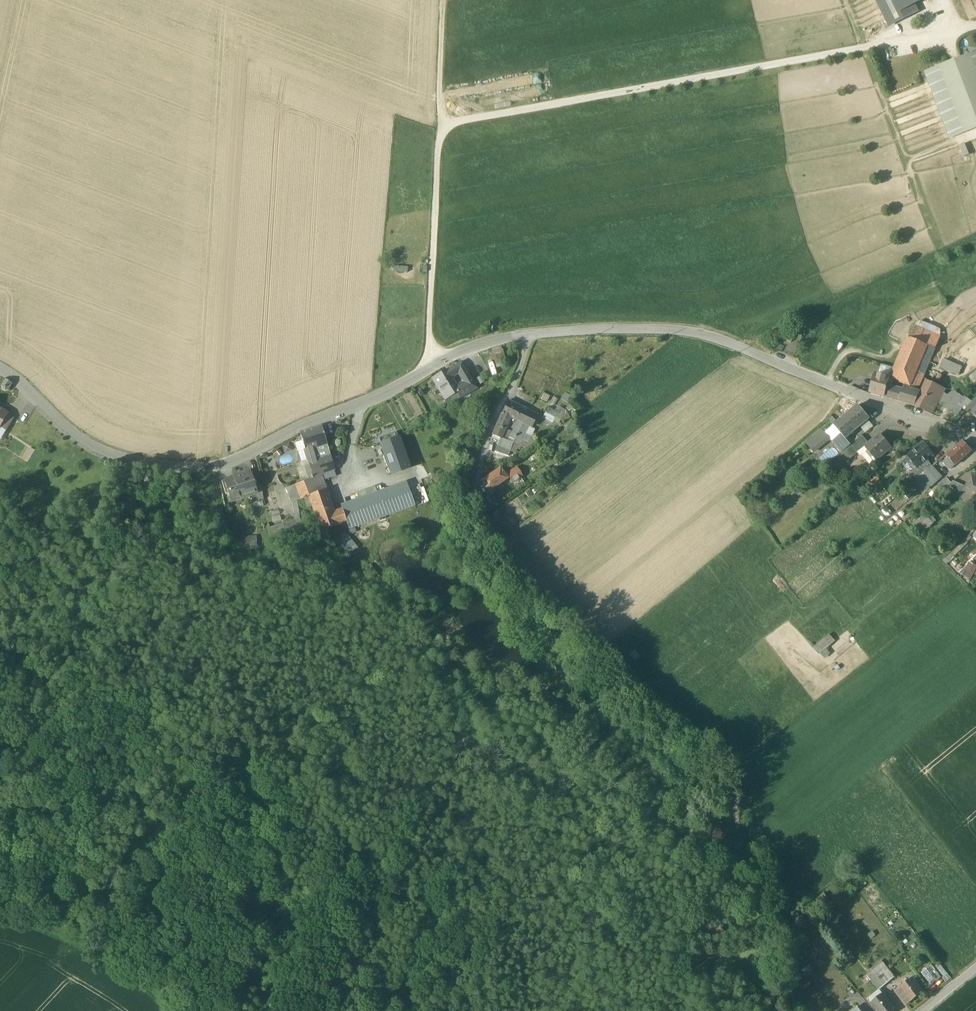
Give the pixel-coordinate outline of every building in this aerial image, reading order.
[(925,0),(877,0),(890,27),(919,12),(915,5),(925,0)] [(927,72),(952,138),(975,129),(975,52),(927,72)] [(909,338),(934,348),(940,336),(914,325),(909,338)] [(934,348),(909,338),(892,377),(906,384),(905,386),(916,390),(924,369),(925,370),(929,362),(934,348)] [(943,352),(934,348),(929,362),(937,365),(943,352)] [(956,375),(961,366),(942,357),(937,366),(956,375)] [(447,371),(434,378),(445,398),(452,394),(455,398),(476,386),(471,378),(456,387),(451,378),(460,373),(464,379),(470,376),(463,362),(447,371)] [(975,380),(975,369),(968,374),(973,382),(975,380)] [(937,385),(941,375),(935,372),(933,377),(925,373),(923,379),(937,385)] [(890,378),(876,374),(870,394),(884,397),(888,385),(890,378)] [(5,380),(1,386),(2,389),(5,390),(8,389),(12,383),(5,380)] [(926,381),(915,406),(932,414),(944,389),(939,387),(926,381)] [(905,386),(888,385),(884,397),(899,401),(905,386)] [(916,390),(905,386),(899,401),(914,406),(920,392),(916,390)] [(948,396),(941,405),(957,416),(964,407),(959,403),(963,398),(955,391),(948,396)] [(529,412),(508,401),(498,423),(492,436),(500,439),(501,439),(505,429),(511,418),(523,424),(529,412)] [(859,405),(826,432),(838,447),(847,440),(846,439),(870,418),(859,405)] [(0,408),(0,426),(8,414),(0,408)] [(553,423),(557,414),(547,409),(543,418),(553,423)] [(537,416),(529,412),(523,424),(531,428),(537,416)] [(8,414),(0,426),(0,427),(6,431),(14,418),(8,414)] [(527,429),(517,423),(512,432),(505,429),(501,439),(513,444),(519,446),(527,429)] [(322,426),(301,433),(305,450),(313,448),(327,443),(322,426)] [(823,431),(814,438),(821,447),(830,440),(823,431)] [(392,476),(410,470),(398,433),(390,435),(391,440),(381,443),(392,476)] [(892,448),(880,433),(869,443),(865,446),(877,460),(892,448)] [(863,436),(853,444),(852,445),(858,452),(865,446),(869,443),(863,436)] [(821,447),(814,438),(807,444),(814,452),(821,447)] [(501,439),(500,439),(495,452),(508,457),(513,444),(501,439)] [(847,440),(838,447),(842,452),(852,445),(853,444),(848,439),(847,440)] [(972,451),(963,441),(946,456),(955,465),(972,451)] [(935,455),(924,442),(907,456),(917,468),(918,469),(919,467),(926,461),(927,461),(935,455)] [(852,445),(842,452),(849,460),(858,452),(852,445)] [(331,456),(316,461),(313,448),(305,450),(313,477),(335,470),(331,456)] [(927,461),(926,461),(919,467),(925,474),(932,467),(927,461)] [(919,467),(918,469),(917,468),(911,473),(917,480),(925,474),(919,467)] [(932,467),(925,474),(929,478),(936,472),(932,467)] [(501,470),(483,482),(489,491),(507,479),(501,470)] [(516,470),(508,474),(513,483),(521,478),(516,470)] [(314,479),(305,483),(295,486),(300,500),(309,497),(318,494),(326,491),(323,481),(337,477),(335,472),(314,479)] [(929,478),(922,484),(927,490),(941,477),(936,472),(929,478)] [(250,473),(234,478),(238,490),(230,493),(233,501),(256,493),(250,473)] [(972,474),(967,487),(964,493),(975,498),(975,476),(972,474)] [(238,490),(234,478),(222,482),(226,495),(230,493),(238,490)] [(947,478),(937,486),(941,491),(943,490),(951,483),(947,478)] [(959,484),(953,481),(951,483),(943,490),(955,495),(959,484)] [(405,483),(340,506),(342,510),(346,522),(349,531),(414,507),(405,483)] [(967,487),(959,484),(955,495),(962,498),(964,493),(967,487)] [(318,494),(309,497),(317,519),(334,513),(327,491),(318,494)] [(334,513),(317,519),(321,531),(346,522),(342,510),(334,513)] [(930,526),(923,517),(926,515),(926,514),(915,523),(923,532),(933,524),(930,526)] [(345,531),(336,538),(348,555),(358,548),(345,531)] [(975,567),(975,566),(966,561),(960,574),(970,579),(975,567)] [(831,634),(814,646),(818,652),(835,640),(831,634)] [(867,977),(871,981),(878,990),(895,977),(887,967),(884,963),(867,977)] [(816,969),(804,978),(806,983),(819,974),(816,969)] [(922,992),(913,980),(903,987),(912,999),(922,992)] [(903,987),(896,992),(905,1004),(912,999),(903,987)] [(896,1009),(883,993),(871,1003),(878,1010),(893,1010),(896,1009)]
